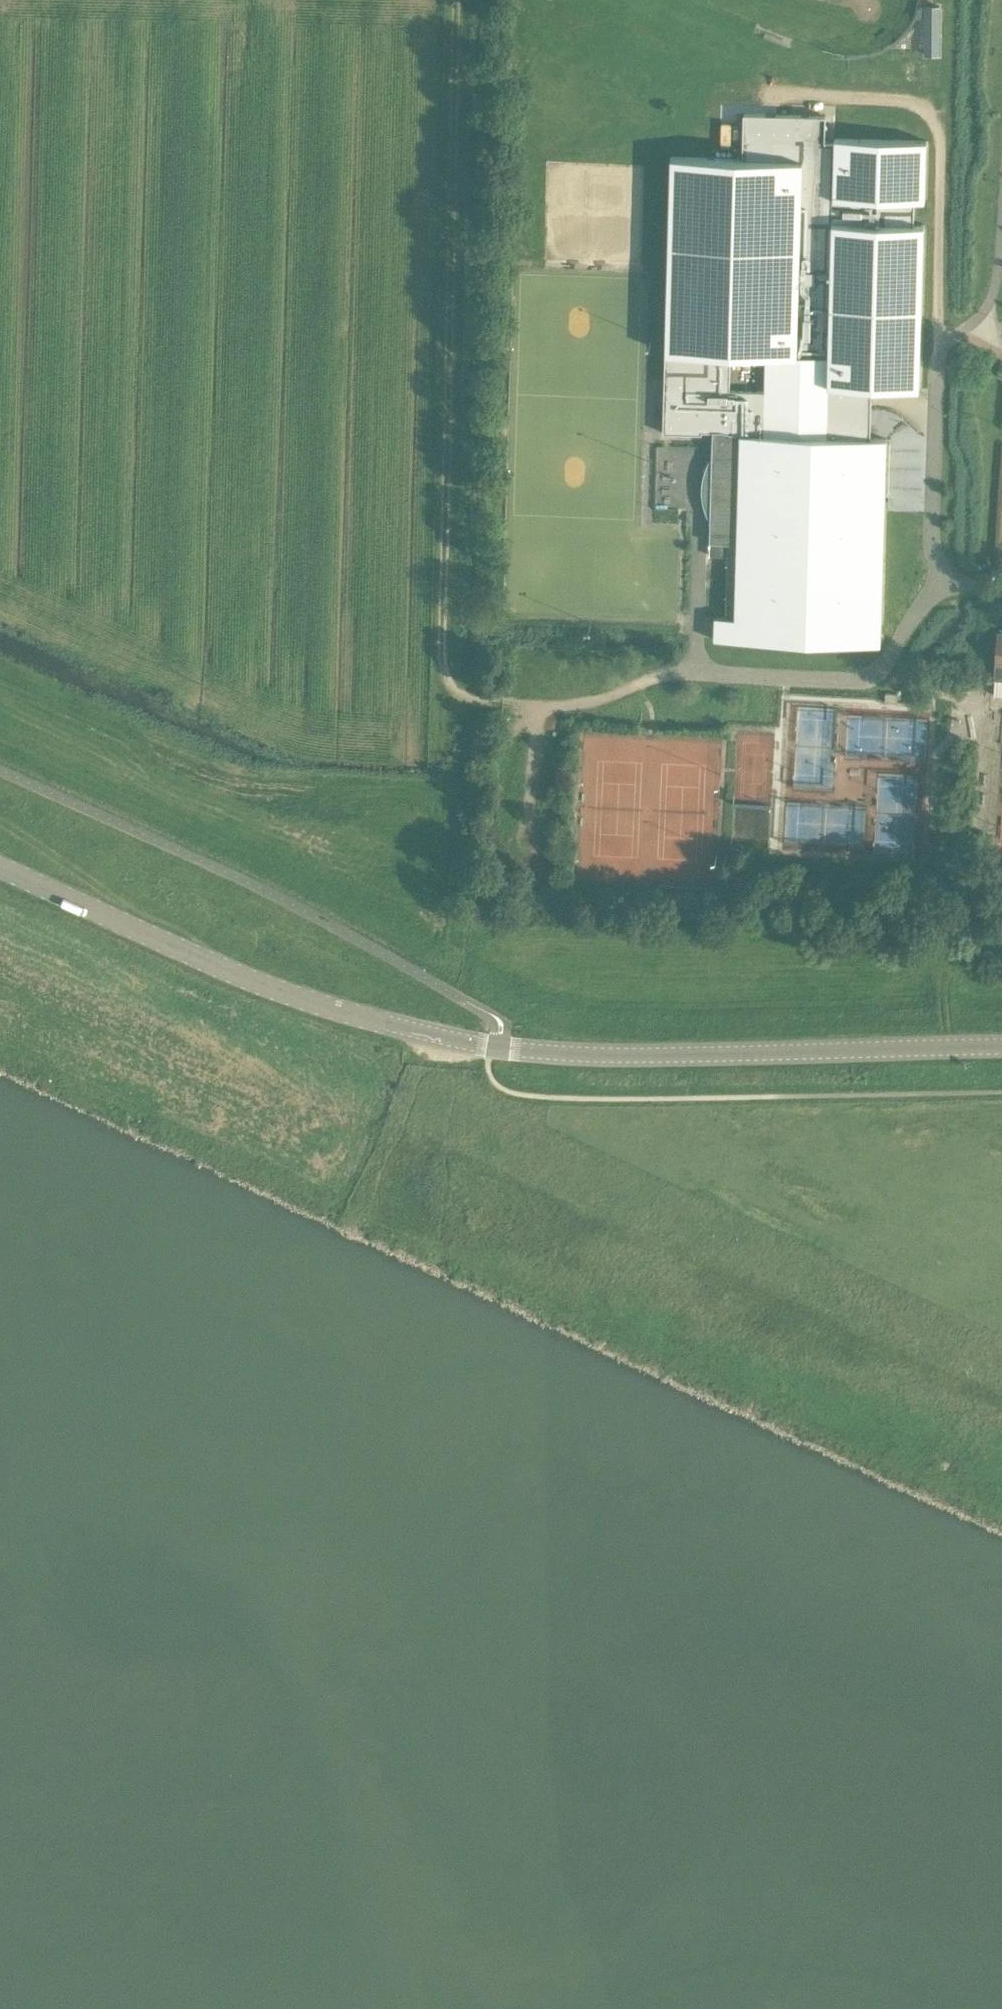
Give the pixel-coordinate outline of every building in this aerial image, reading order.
[(939,53),(939,5),(925,5),(925,53),(939,53)] [(703,490),(703,496),(704,501),(706,507),(708,512),(711,512),(710,541),(728,542),(726,616),(726,617),(715,616),(714,638),(735,638),(881,642),(887,438),(871,438),(872,388),(920,389),(923,294),(925,225),(914,225),(915,200),(925,200),(927,140),(835,138),(835,141),(826,141),(827,116),(746,114),(744,158),(672,156),(668,294),(666,353),(664,432),(703,433),(703,431),(713,431),(712,462),(709,462),(707,468),(705,473),(704,479),(703,484),(703,490)] [(914,694),(913,704),(931,705),(931,695),(914,694)]
